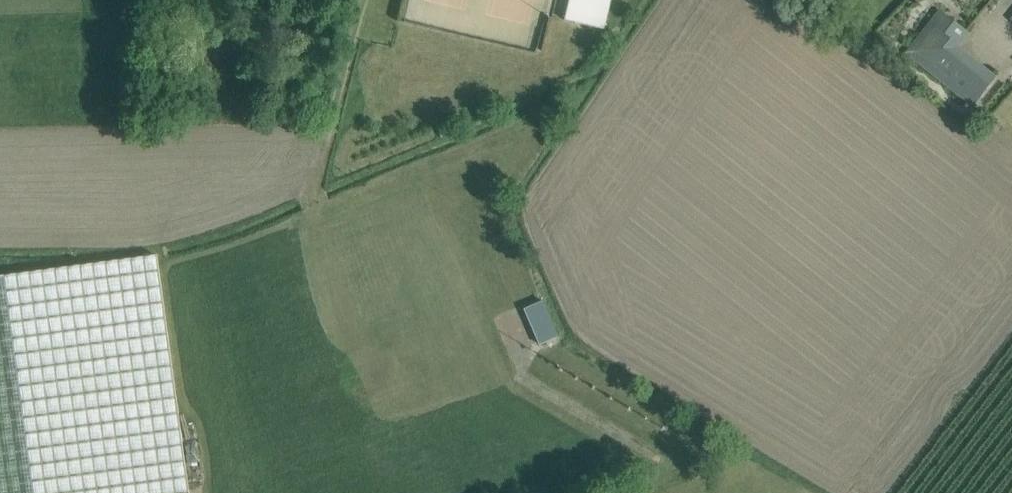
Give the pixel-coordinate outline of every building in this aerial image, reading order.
[(611,0),(580,0),(575,22),(604,29),(611,0)] [(959,47),(968,36),(937,13),(906,53),(973,106),(997,77),(959,47)] [(0,276),(0,492),(188,492),(156,255),(0,276)] [(544,300),(525,308),(540,345),(559,337),(544,300)]
